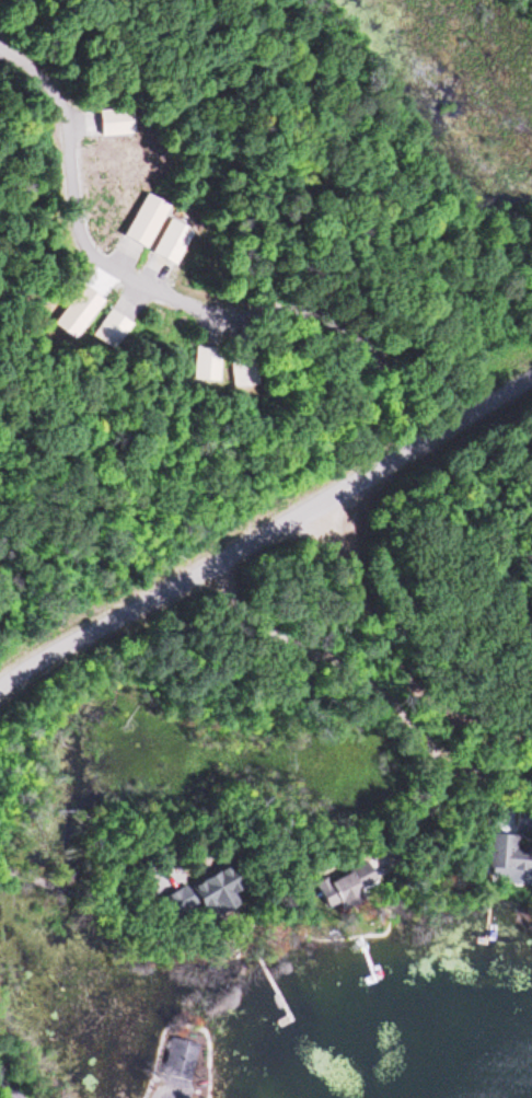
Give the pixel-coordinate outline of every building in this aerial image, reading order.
[(83,133),(124,133),(124,109),(83,109),(83,133)] [(164,205),(141,192),(118,235),(140,248),(164,205)] [(185,226),(163,219),(150,257),(157,260),(153,270),(168,275),(185,226)] [(129,323),(109,308),(89,335),(110,350),(129,323)] [(190,379),(216,379),(216,345),(190,345),(190,379)] [(250,349),(227,349),(227,384),(250,384),(250,349)] [(531,871),(531,851),(518,851),(518,835),(495,835),(494,870),(531,871)] [(363,899),(358,887),(374,881),(366,863),(314,885),(323,908),(336,903),(338,909),(363,899)] [(152,900),(162,921),(196,905),(203,918),(240,899),(223,865),(152,900)] [(190,1080),(197,1044),(179,1041),(172,1077),(190,1080)]
